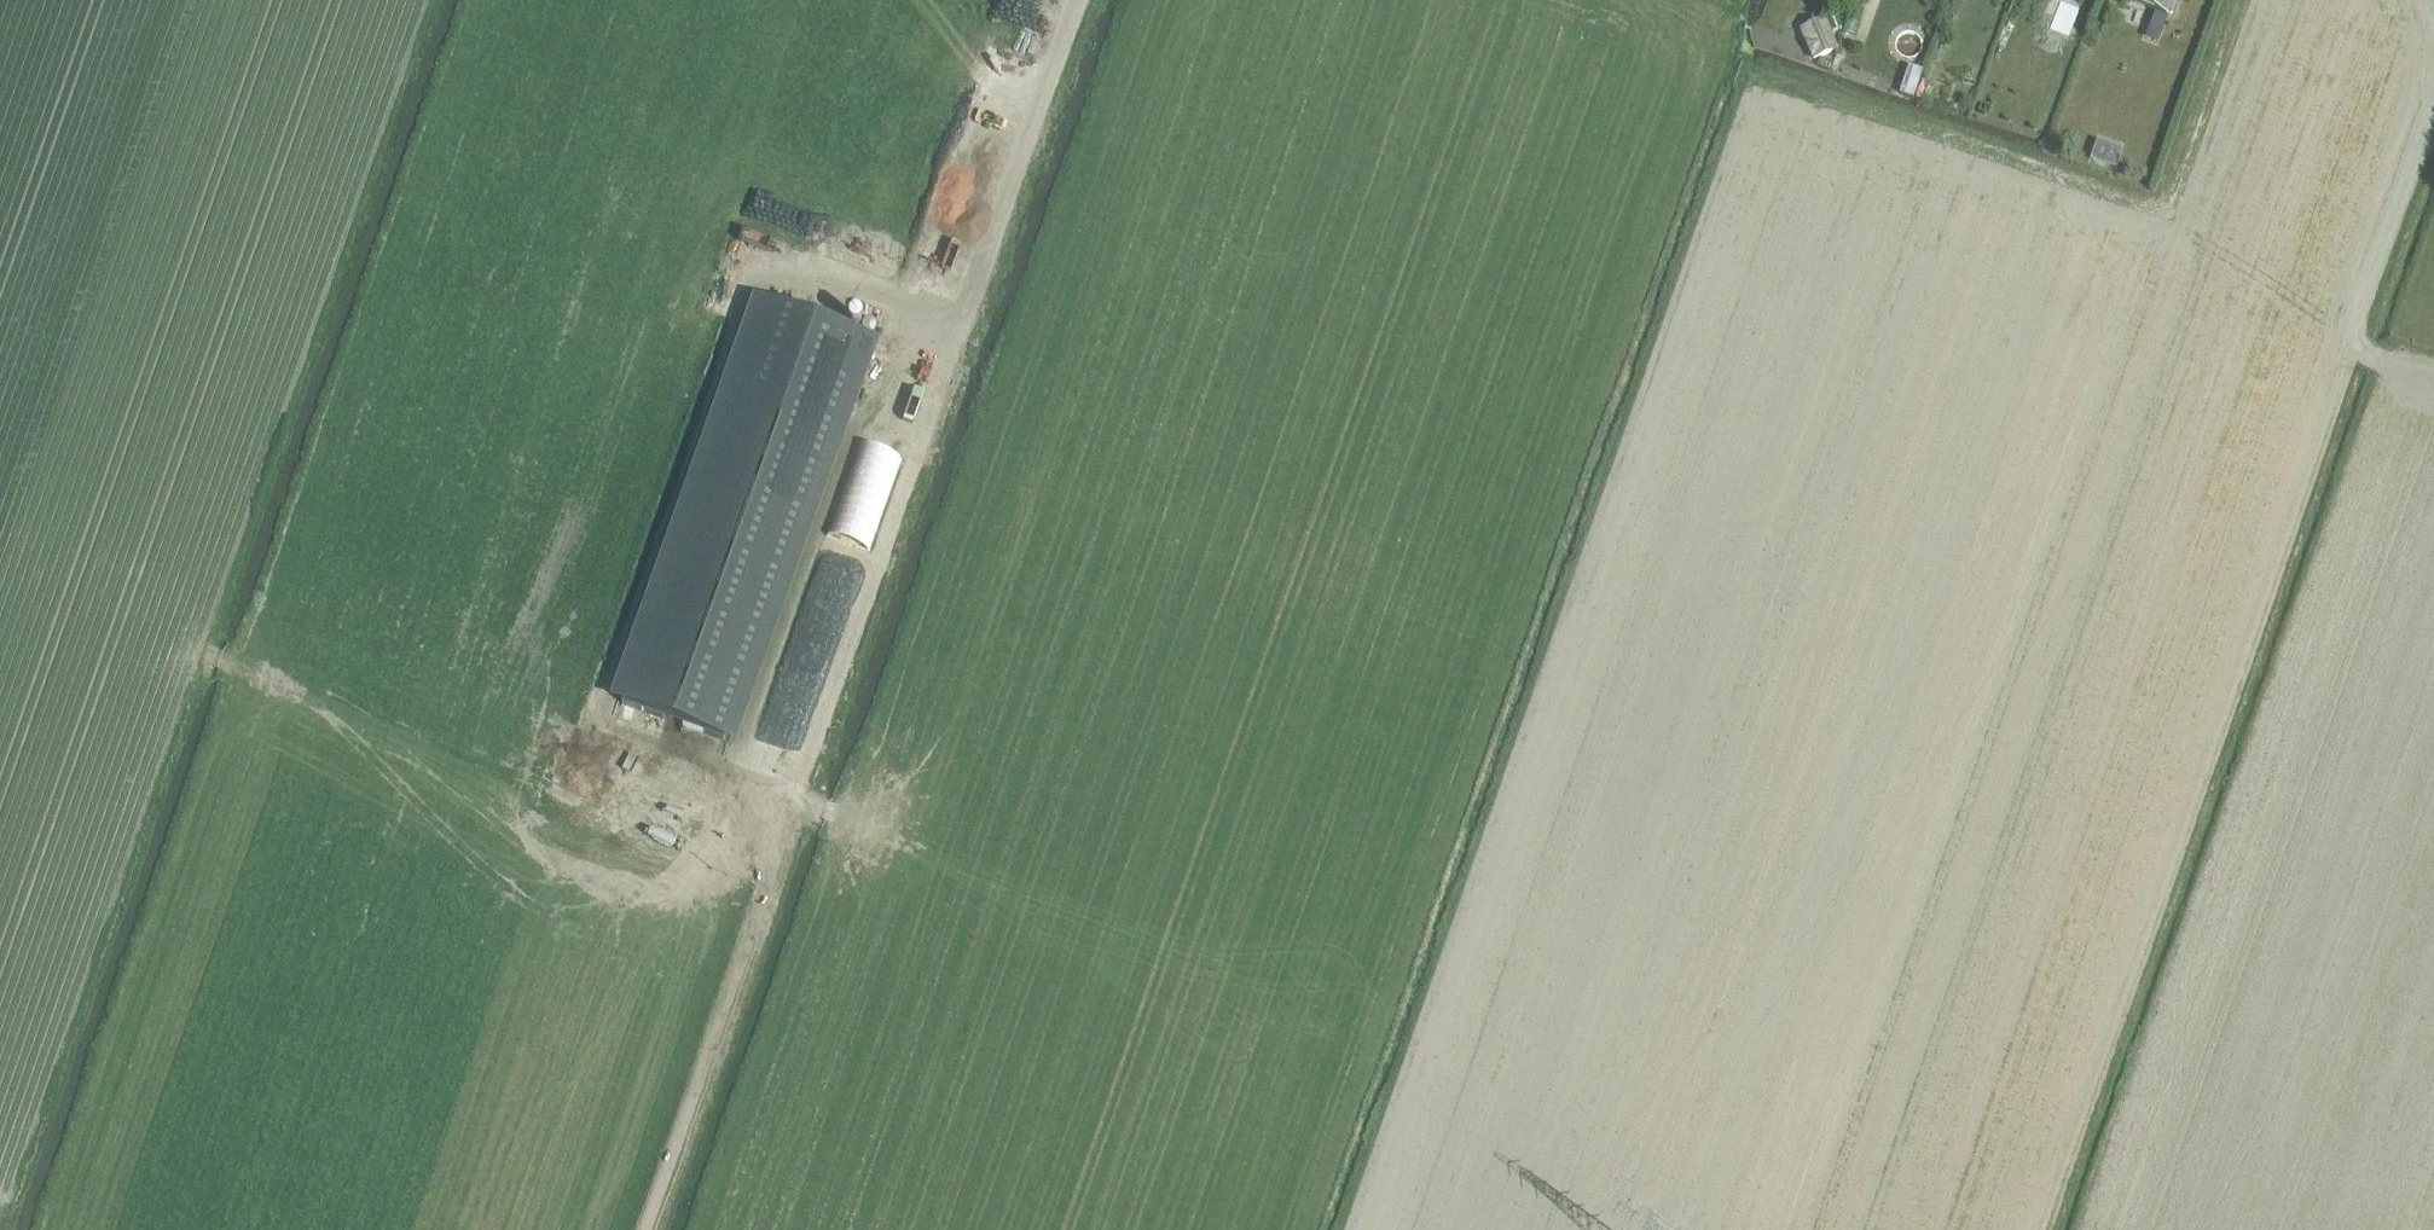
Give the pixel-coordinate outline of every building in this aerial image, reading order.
[(2071,24),(2079,4),(2068,0),(2060,0),(2054,17),(2071,24)] [(2168,18),(2175,0),(2127,0),(2126,3),(2168,18)] [(1808,35),(1817,58),(1836,50),(1834,47),(1838,45),(1832,31),(1829,33),(1827,28),(1808,35)] [(2122,155),(2130,135),(2106,125),(2098,146),(2122,155)] [(622,704),(726,741),(842,412),(848,414),(875,340),(870,339),(863,336),(759,299),(733,373),(739,375),(622,704)] [(901,460),(861,446),(829,539),(869,553),(901,460)]
